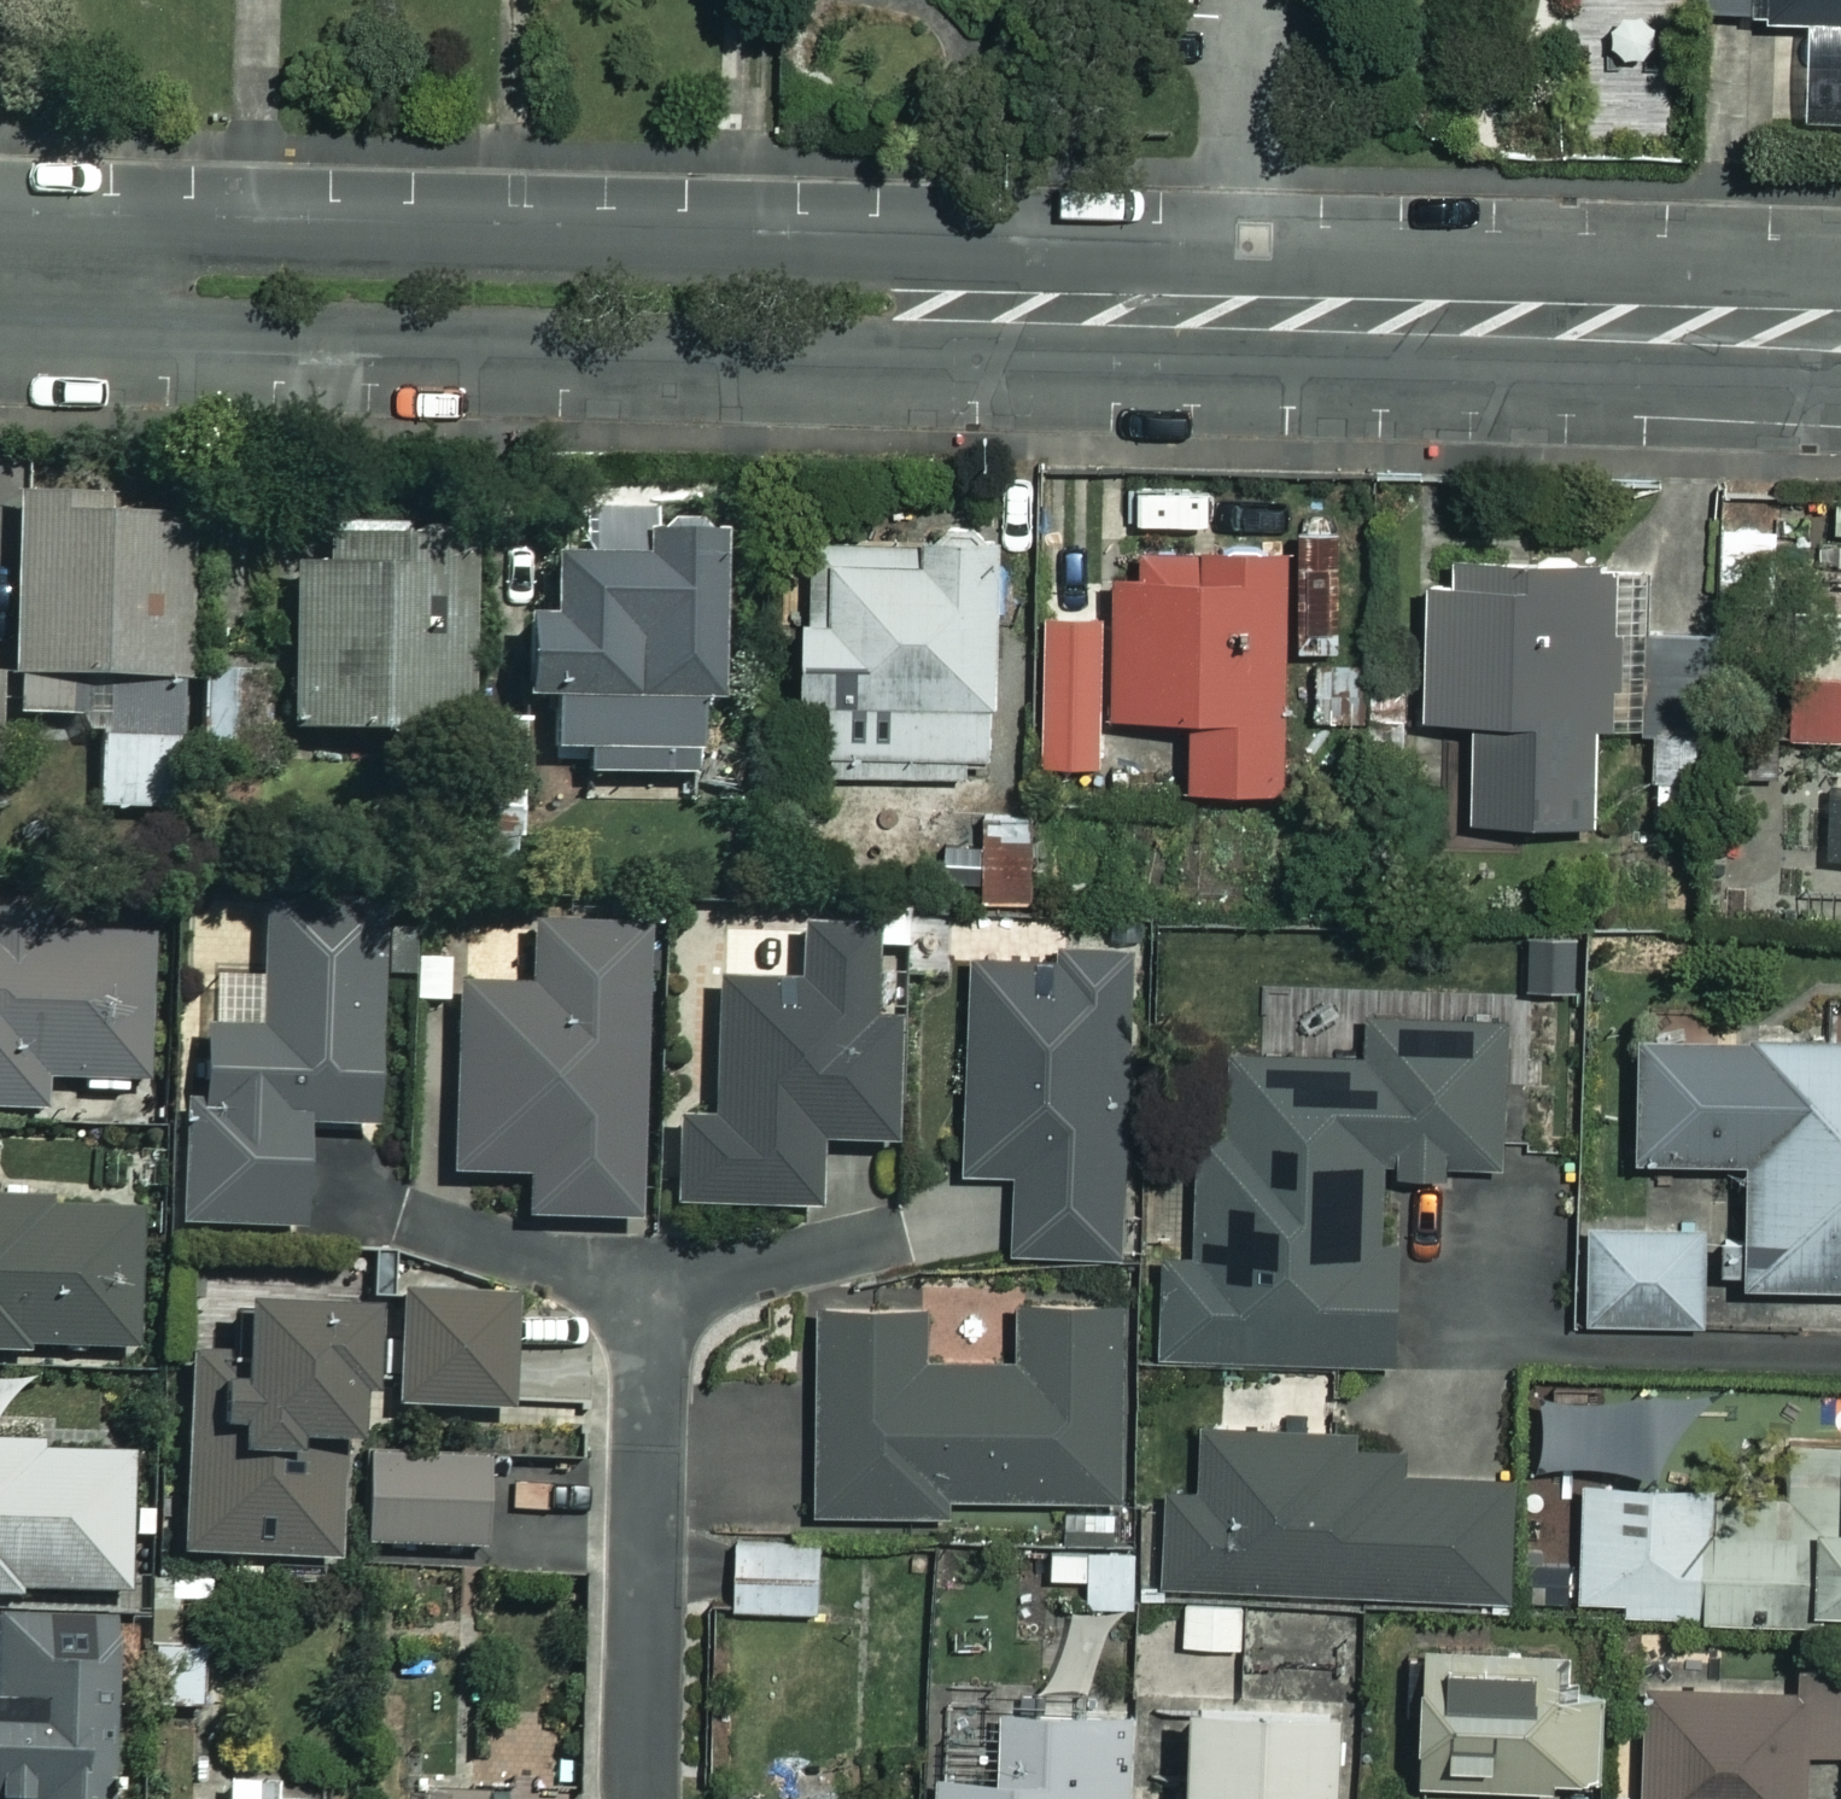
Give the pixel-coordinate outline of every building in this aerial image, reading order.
[(1761,18),(1840,19),(1840,0),(1762,0),(1761,18)] [(1805,39),(1804,120),(1840,120),(1840,39),(1805,39)] [(179,509),(7,508),(6,717),(93,717),(93,807),(179,807),(179,509)] [(713,520),(542,523),(544,615),(510,616),(512,696),(544,695),(545,749),(581,748),(581,774),(693,772),(692,696),(716,696),(713,520)] [(452,539),(288,537),(285,728),(449,731),(452,539)] [(822,699),(823,775),(993,771),(986,537),(805,541),(806,619),(792,619),(794,700),(822,699)] [(1278,548),(1105,550),(1106,616),(1038,617),(1040,759),(1098,758),(1098,715),(1182,714),(1183,789),(1280,787),(1278,548)] [(1587,725),(1723,730),(1727,624),(1645,622),(1647,566),(1447,563),(1447,589),(1419,589),(1415,717),(1464,718),(1460,818),(1583,822),(1587,725)] [(1784,615),(1786,738),(1840,736),(1840,614),(1784,615)] [(272,672),(207,672),(208,779),(273,778),(272,672)] [(1820,771),(1821,866),(1840,866),(1840,771),(1820,771)] [(362,906),(261,905),(259,1032),(194,1031),(193,1104),(177,1104),(175,1226),(293,1227),(294,1124),(359,1125),(362,906)] [(0,924),(0,1108),(35,1109),(36,1076),(137,1080),(144,930),(0,924)] [(636,927),(523,925),(521,990),(450,988),(446,1173),(522,1175),(521,1218),(630,1220),(636,927)] [(863,1023),(861,928),(792,928),(793,984),(702,985),(704,1121),(665,1121),(666,1209),(807,1207),(806,1144),(888,1143),(887,1022),(863,1023)] [(1112,1256),(1118,959),(963,956),(958,1172),(1005,1174),(1003,1254),(1112,1256)] [(1497,1018),(1357,1020),(1358,1058),(1225,1060),(1226,1133),(1189,1134),(1190,1257),(1153,1257),(1154,1358),(1384,1356),(1382,1168),(1530,1166),(1530,1104),(1498,1104),(1497,1018)] [(1631,1035),(1630,1158),(1739,1158),(1739,1284),(1840,1285),(1840,1036),(1631,1035)] [(0,1201),(0,1348),(125,1351),(128,1204),(0,1201)] [(1697,1230),(1586,1227),(1584,1320),(1696,1322),(1697,1230)] [(504,1300),(391,1297),(387,1405),(501,1409),(504,1300)] [(914,1305),(807,1305),(808,1513),(941,1512),(941,1498),(1116,1497),(1115,1299),(1012,1299),(1013,1362),(914,1362),(914,1305)] [(282,1441),(342,1444),(349,1313),(227,1307),(224,1364),(180,1362),(171,1553),(325,1562),(330,1462),(281,1460),(282,1441)] [(1649,1389),(1537,1388),(1536,1469),(1649,1469),(1649,1389)] [(1391,1437),(1208,1430),(1206,1496),(1161,1495),(1157,1584),(1504,1597),(1509,1480),(1390,1476),(1391,1437)] [(1835,1441),(1830,1610),(1840,1611),(1840,1441),(1835,1441)] [(124,1590),(123,1453),(0,1454),(0,1591),(124,1590)] [(481,1462),(362,1464),(364,1548),(483,1545),(481,1462)] [(1618,1600),(1618,1617),(1823,1617),(1823,1481),(1525,1482),(1525,1602),(1618,1600)] [(818,1543),(730,1544),(731,1609),(819,1609),(818,1543)] [(1128,1549),(1045,1551),(1045,1583),(1082,1582),(1082,1606),(1130,1605),(1128,1549)] [(99,1616),(0,1614),(0,1798),(96,1798),(99,1616)] [(201,1648),(151,1645),(148,1705),(197,1708),(201,1648)] [(1546,1651),(1407,1654),(1410,1787),(1600,1783),(1598,1695),(1547,1696),(1546,1651)] [(1639,1684),(1638,1798),(1796,1798),(1797,1750),(1840,1750),(1840,1687),(1639,1684)] [(1176,1702),(1173,1798),(1317,1798),(1320,1707),(1176,1702)] [(996,1710),(994,1779),(929,1777),(928,1798),(1124,1798),(1126,1714),(996,1710)]
